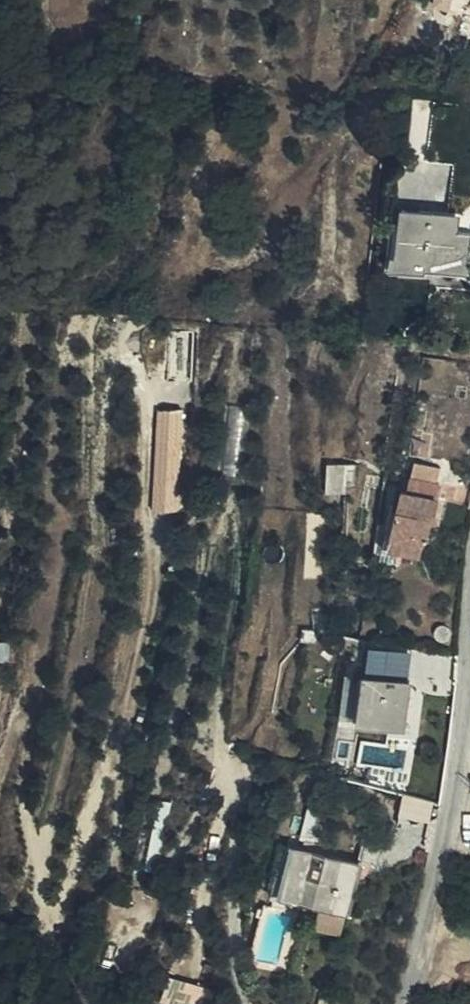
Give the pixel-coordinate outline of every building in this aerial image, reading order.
[(469,263),(469,231),(457,229),(458,220),(420,217),(420,208),(402,208),(398,262),(469,268),(469,263)] [(230,468),(245,467),(243,402),(228,403),(230,468)] [(185,508),(184,405),(157,406),(158,508),(185,508)] [(344,491),(347,460),(326,459),(324,490),(344,491)] [(428,534),(443,466),(413,461),(408,490),(402,489),(394,529),(424,536),(428,534)] [(420,553),(423,540),(424,536),(394,529),(392,539),(390,546),(420,553)] [(310,679),(316,635),(298,635),(292,678),(310,679)] [(397,722),(404,676),(359,670),(352,715),(397,722)] [(432,816),(436,798),(407,792),(403,810),(432,816)] [(279,895),(320,905),(345,911),(358,858),(291,843),(279,895)] [(345,911),(320,905),(315,925),(340,930),(345,911)] [(194,1003),(206,1003),(212,985),(172,973),(165,996),(194,1003)]
